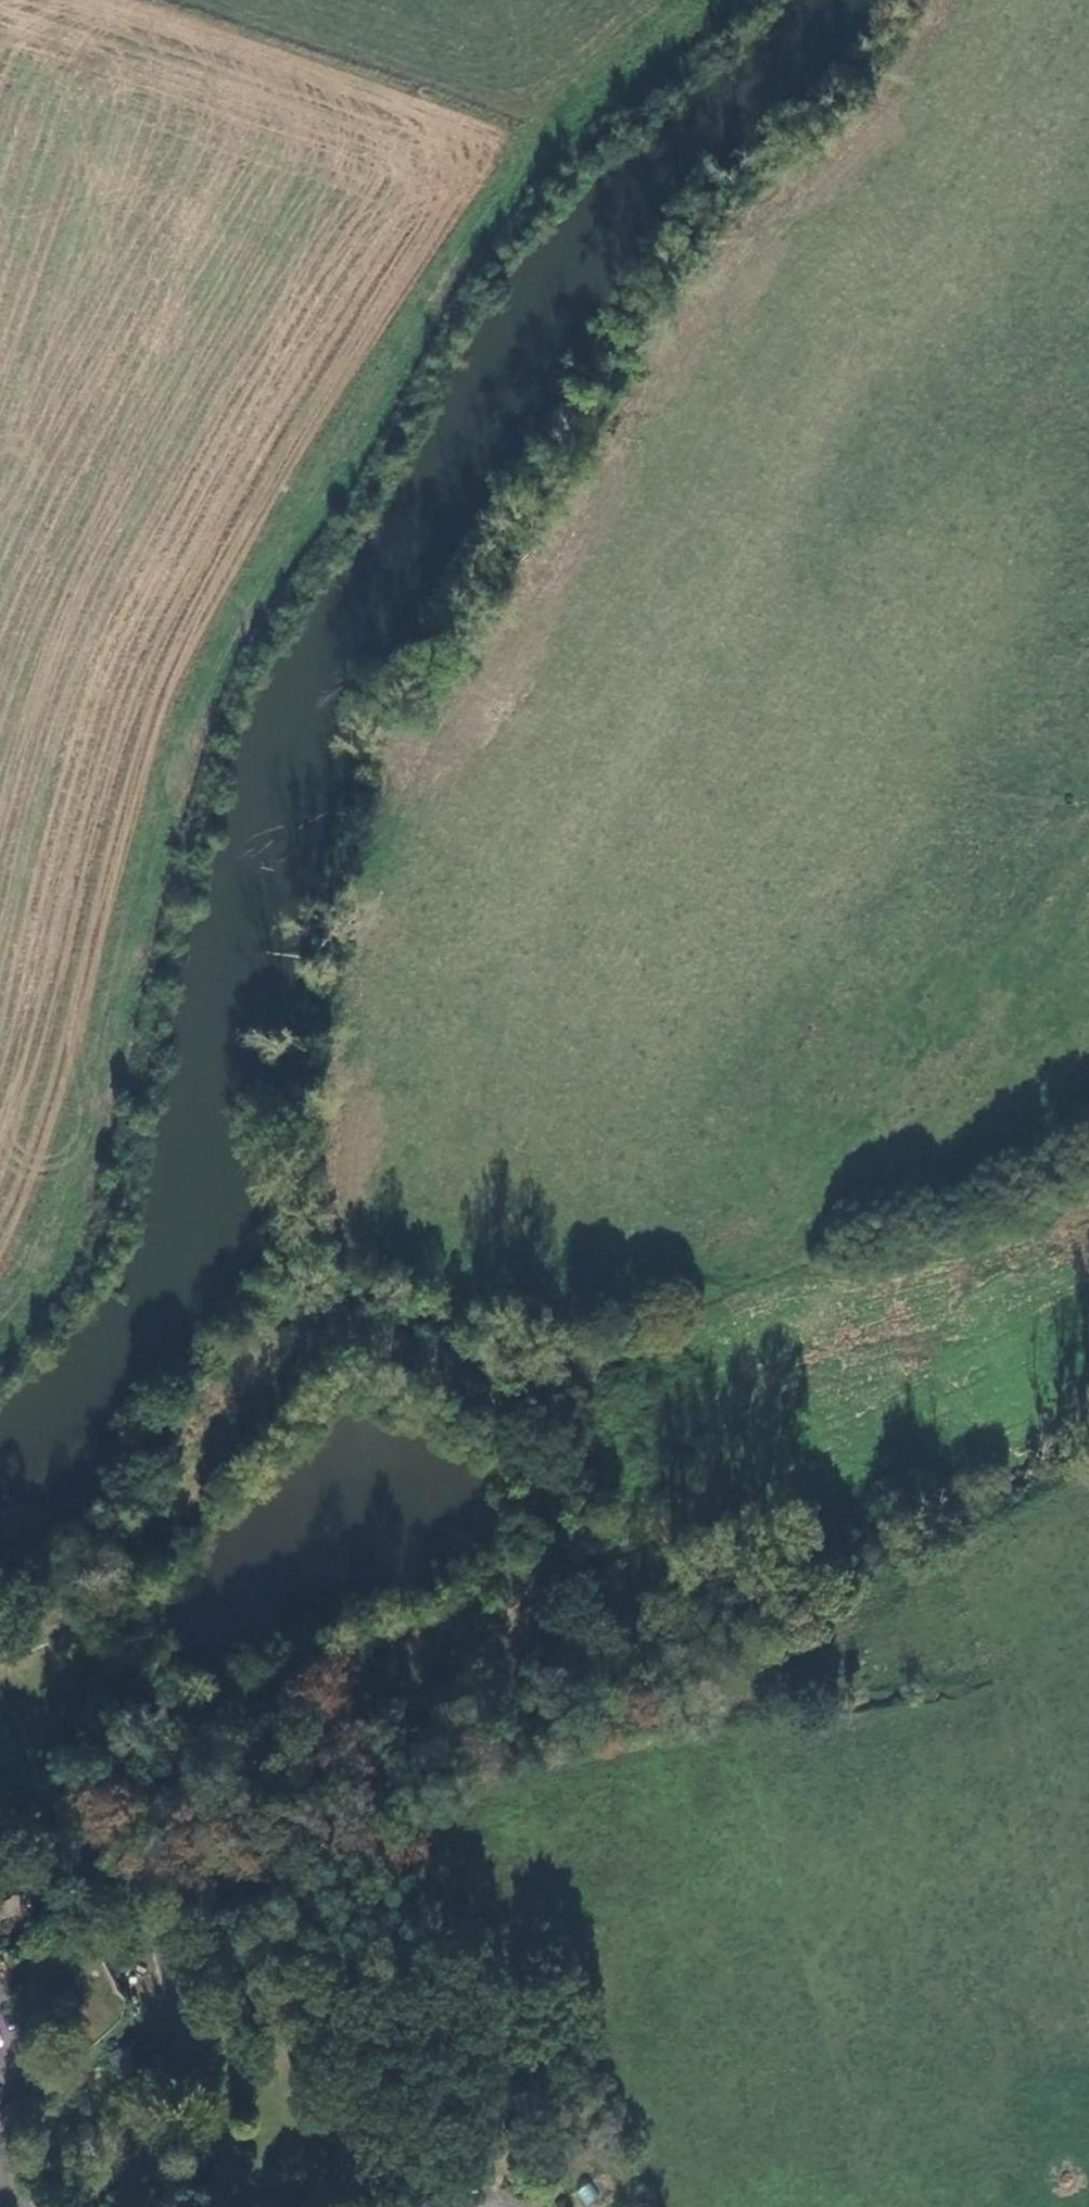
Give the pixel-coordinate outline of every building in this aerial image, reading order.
[(15,1998),(0,2006),(0,2051),(8,2046),(7,2045),(33,2031),(15,1998)] [(584,2206),(599,2198),(591,2182),(576,2189),(584,2206)]
